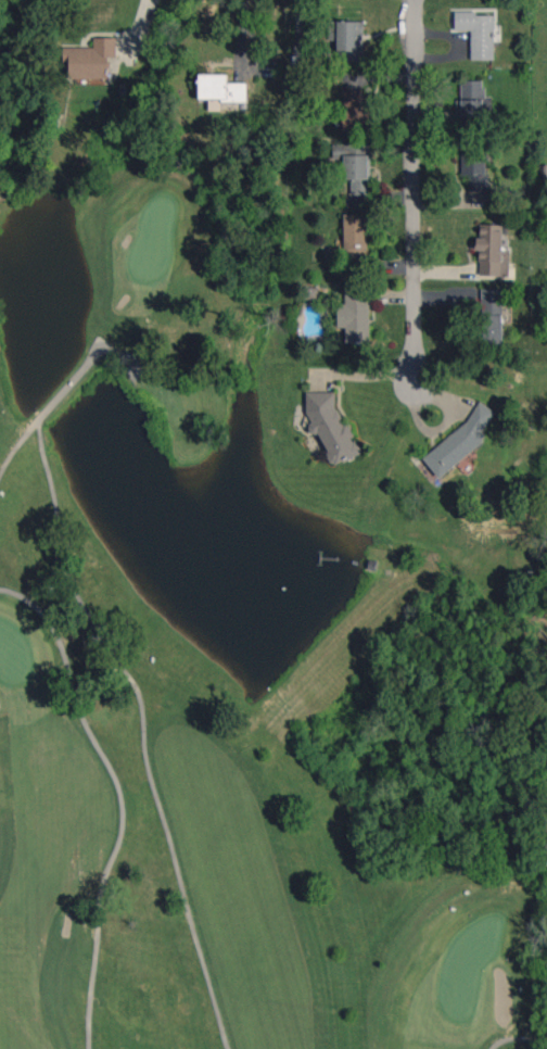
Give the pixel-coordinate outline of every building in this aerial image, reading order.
[(471,31),(470,59),(494,60),(495,15),(477,15),(477,11),(455,11),(455,31),(471,31)] [(363,22),(329,21),(329,40),(338,40),(338,60),(363,61),(363,22)] [(116,37),(94,37),(94,47),(66,47),(66,79),(108,78),(108,56),(116,56),(116,37)] [(247,83),(227,82),(227,74),(199,74),(199,100),(246,101),(247,83)] [(483,80),(461,81),(461,99),(458,99),(458,124),(483,123),(483,80)] [(362,91),(343,90),(342,131),(371,131),(372,110),(361,110),(362,91)] [(369,144),(343,145),(344,180),(352,180),(352,195),(370,195),(369,144)] [(461,147),(461,175),(469,176),(469,190),(486,190),(486,147),(461,147)] [(367,235),(375,235),(375,225),(370,225),(369,214),(343,214),(344,258),(367,258),(367,235)] [(510,276),(510,249),(502,249),(502,234),(509,234),(509,225),(478,224),(477,250),(480,250),(480,275),(510,276)] [(338,328),(345,327),(346,342),(369,342),(368,287),(344,288),(345,304),(338,304),(338,328)] [(503,289),(482,289),(483,314),(475,315),(475,342),(503,342),(503,289)] [(307,405),(338,467),(360,453),(329,392),(307,405)] [(476,401),(420,454),(442,477),(499,421),(476,401)] [(369,559),(379,561),(378,572),(367,569),(369,559)]
